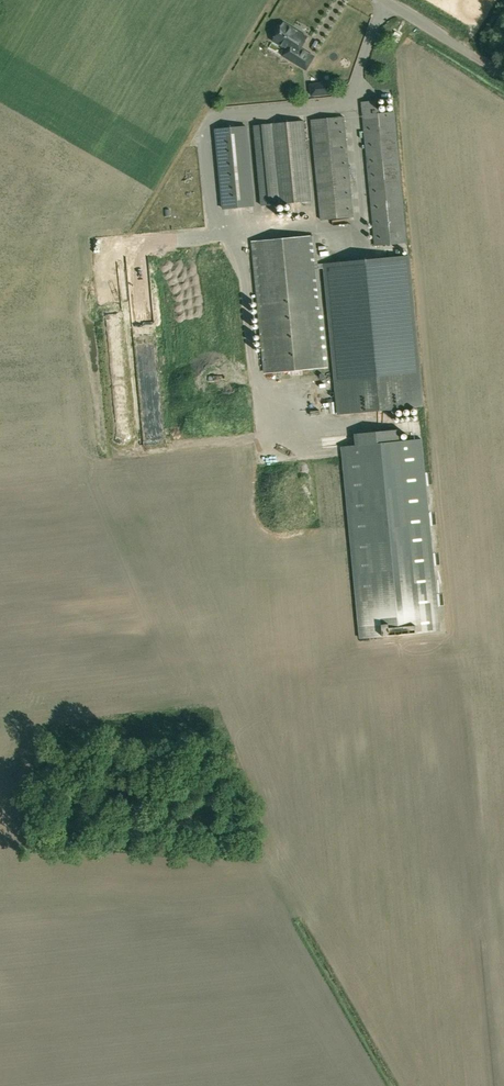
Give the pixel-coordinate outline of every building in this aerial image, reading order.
[(277,32),(273,40),(287,48),(283,55),(305,69),(313,56),(300,48),(307,37),(283,23),(282,25),(279,26),(277,29),(277,32)] [(311,83),(312,95),(331,93),(330,82),(311,83)] [(362,102),(363,114),(375,245),(407,242),(395,111),(379,113),(378,100),(362,102)] [(344,116),(312,119),(321,219),(354,216),(344,116)] [(304,120),(273,123),(281,203),(312,200),(304,120)] [(280,203),(273,123),(254,125),(262,205),(280,203)] [(216,129),(224,209),(255,206),(247,126),(216,129)] [(252,243),(265,373),(328,367),(315,237),(252,243)] [(219,250),(219,242),(189,243),(189,251),(219,250)] [(411,255),(323,263),(332,355),(420,347),(411,255)] [(191,356),(191,344),(171,344),(171,356),(191,356)] [(420,347),(332,355),(338,415),(425,406),(420,347)] [(265,431),(274,428),(273,421),(263,423),(265,431)] [(441,631),(423,439),(341,446),(344,459),(360,638),(441,631)]
